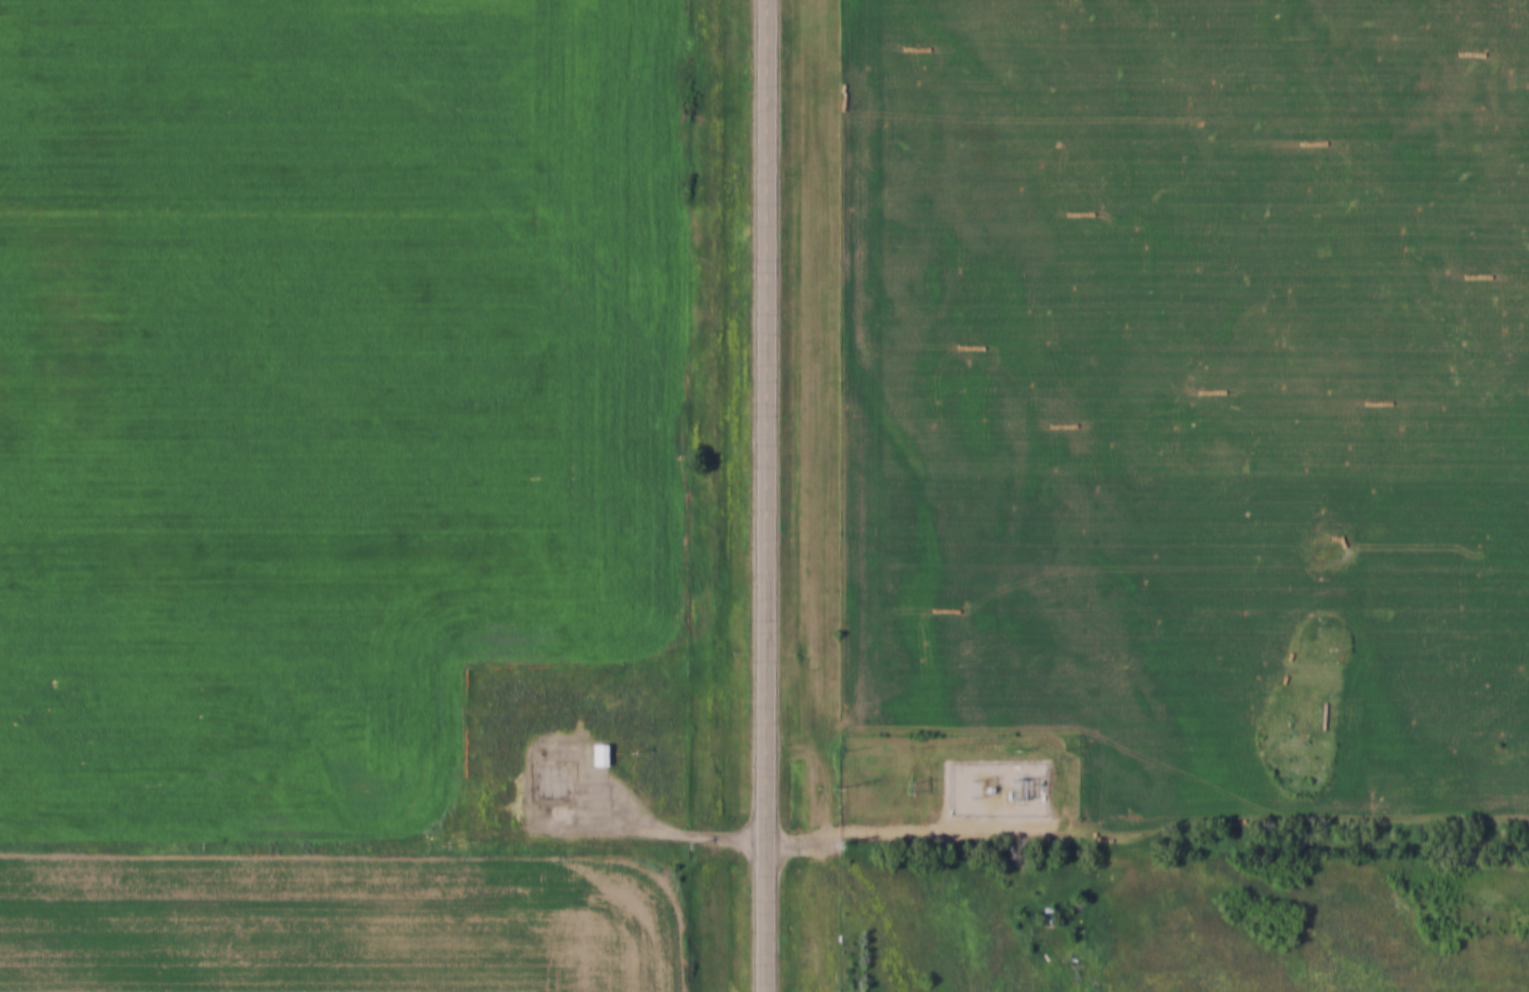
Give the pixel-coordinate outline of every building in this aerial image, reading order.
[(593,745),(609,745),(609,766),(593,766),(593,745)] [(1044,908),(1044,927),(1055,927),(1055,908),(1044,908)]
